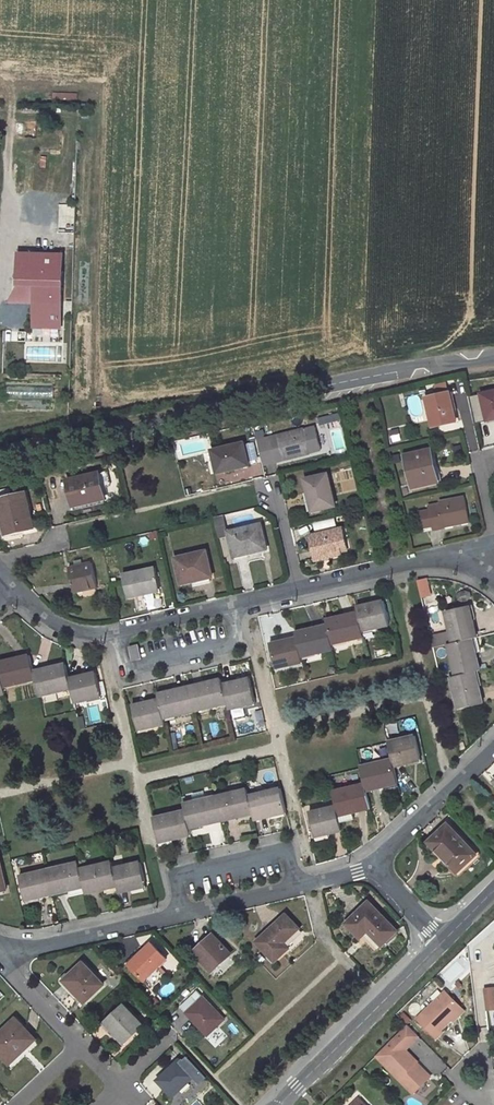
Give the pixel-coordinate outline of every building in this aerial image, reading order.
[(17,275),(17,290),(61,291),(61,258),(16,257),(16,275),(17,275)] [(17,290),(8,306),(36,307),(36,291),(17,290)] [(61,291),(36,291),(36,307),(35,331),(60,331),(61,291)] [(60,331),(35,331),(35,346),(60,347),(60,331)] [(480,392),(487,419),(493,418),(493,389),(480,392)] [(456,419),(449,391),(426,397),(432,425),(456,419)] [(304,428),(270,436),(276,460),(310,452),(310,451),(315,450),(310,428),(304,429),(304,428)] [(244,442),(212,450),(217,472),(237,467),(236,465),(248,462),(244,442)] [(438,480),(431,449),(407,454),(414,486),(438,480)] [(105,497),(99,472),(68,480),(74,505),(105,497)] [(335,504),(328,473),(305,478),(312,510),(335,504)] [(25,491),(0,497),(0,510),(6,534),(34,527),(25,491)] [(439,526),(469,520),(464,496),(434,502),(434,504),(422,506),(423,511),(426,527),(427,530),(439,528),(439,526)] [(426,527),(423,511),(412,513),(416,529),(426,527)] [(325,530),(339,526),(337,520),(323,524),(325,530)] [(267,547),(261,523),(228,531),(234,555),(267,547)] [(346,544),(342,528),(311,535),(316,559),(341,553),(340,546),(346,544)] [(212,575),(206,550),(176,558),(181,583),(212,575)] [(97,586),(91,562),(69,567),(75,592),(97,586)] [(160,587),(155,567),(123,574),(128,597),(145,593),(144,590),(160,587)] [(422,598),(433,595),(429,577),(418,580),(422,598)] [(390,624),(384,599),(357,606),(358,611),(363,630),(390,624)] [(473,637),(477,636),(470,604),(445,610),(450,632),(444,633),(445,637),(439,639),(438,635),(431,636),(434,647),(448,643),(473,637)] [(358,611),(327,618),(328,624),(333,644),(364,636),(363,630),(358,611)] [(328,624),(296,631),(297,636),(302,657),(334,649),(333,644),(328,624)] [(297,636),(270,643),(276,668),(303,662),(302,657),(297,636)] [(473,637),(448,643),(455,675),(476,670),(481,669),(473,637)] [(138,644),(130,646),(133,659),(141,657),(138,644)] [(0,660),(0,668),(4,686),(36,679),(34,670),(30,653),(0,660)] [(66,662),(34,670),(36,679),(40,695),(72,688),(69,677),(66,662)] [(101,696),(96,670),(69,677),(72,688),(75,702),(101,696)] [(458,708),(483,702),(476,670),(455,675),(450,676),(458,708)] [(222,677),(190,685),(196,711),(228,703),(223,683),(222,677)] [(256,702),(250,677),(223,683),(228,703),(229,708),(256,702)] [(160,698),(164,718),(196,711),(190,685),(158,692),(160,698)] [(160,698),(133,704),(139,730),(166,724),(164,718),(160,698)] [(421,759),(415,733),(388,739),(393,758),(394,765),(421,759)] [(393,758),(360,765),(365,782),(367,790),(398,782),(394,765),(393,758)] [(337,804),(341,822),(355,819),(353,812),(371,808),(367,790),(365,782),(333,790),(337,804)] [(280,787),(249,794),(254,813),(255,820),(286,812),(280,787)] [(222,821),(254,813),(249,794),(248,788),(216,795),(222,821)] [(216,795),(184,803),(186,809),(190,828),(222,821),(216,795)] [(337,804),(310,811),(315,836),(343,829),(341,822),(337,804)] [(186,809),(153,817),(156,826),(160,842),(192,835),(190,828),(186,809)] [(476,853),(448,823),(428,841),(456,871),(476,853)] [(146,885),(140,860),(113,867),(117,885),(119,892),(146,885)] [(112,861),(80,868),(84,886),(86,893),(117,885),(113,867),(112,861)] [(80,868),(78,862),(47,869),(53,893),(84,886),(80,868)] [(47,869),(20,875),(26,900),(53,893),(47,869)] [(396,930),(368,900),(345,923),(359,937),(367,930),(381,944),(396,930)] [(299,927),(285,913),(256,940),(274,960),(288,947),(283,942),(299,927)] [(230,953),(212,934),(193,951),(212,971),(230,953)] [(166,959),(151,943),(129,964),(150,986),(158,979),(152,973),(166,959)] [(104,985),(83,961),(63,980),(85,1003),(104,985)] [(487,1010),(493,1009),(493,988),(484,989),(487,1010)] [(224,1018),(197,990),(181,1006),(207,1034),(224,1018)] [(442,1032),(453,1020),(463,1009),(446,992),(417,1021),(437,1041),(444,1034),(442,1032)] [(143,1025),(124,1004),(105,1022),(124,1043),(143,1025)] [(463,1009),(453,1020),(456,1022),(465,1012),(463,1009)] [(16,1017),(0,1032),(0,1053),(9,1063),(35,1038),(16,1017)] [(377,1056),(414,1093),(429,1078),(415,1065),(418,1063),(411,1056),(425,1042),(408,1025),(377,1056)] [(172,1096),(199,1072),(187,1059),(182,1063),(178,1059),(157,1079),(172,1096)] [(431,1076),(418,1063),(415,1065),(429,1078),(431,1076)] [(313,1101),(317,1104),(320,1104),(328,1097),(322,1092),(313,1101)]
